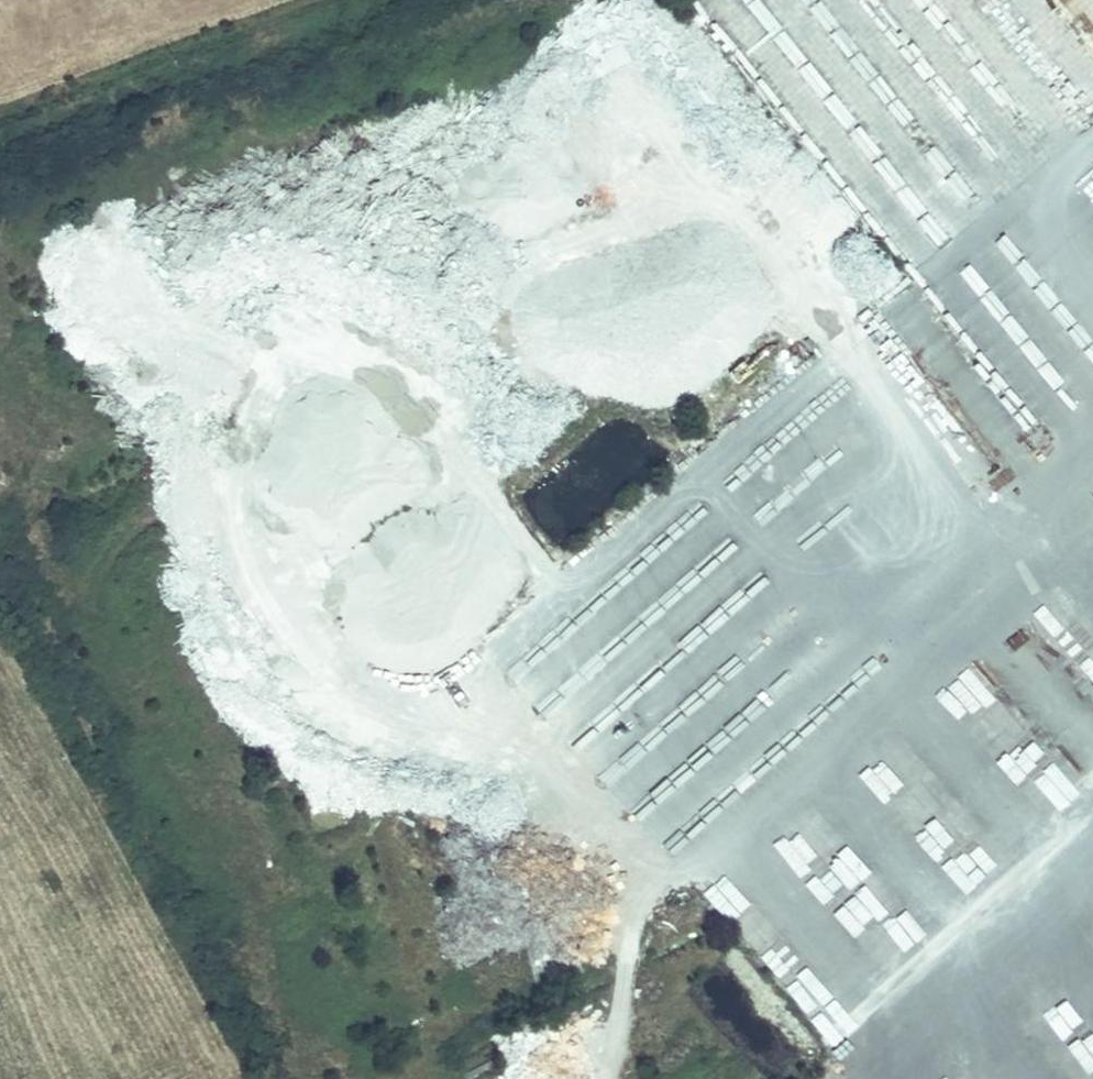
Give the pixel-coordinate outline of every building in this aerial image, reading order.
[(884,804),(898,820),(918,804),(904,788),(884,804)] [(925,812),(906,830),(926,852),(945,834),(925,812)] [(778,938),(756,957),(778,981),(799,962),(778,938)] [(1021,1032),(1036,1060),(1061,1047),(1046,1019),(1021,1032)] [(834,1037),(843,1065),(868,1058),(860,1030),(834,1037)]
